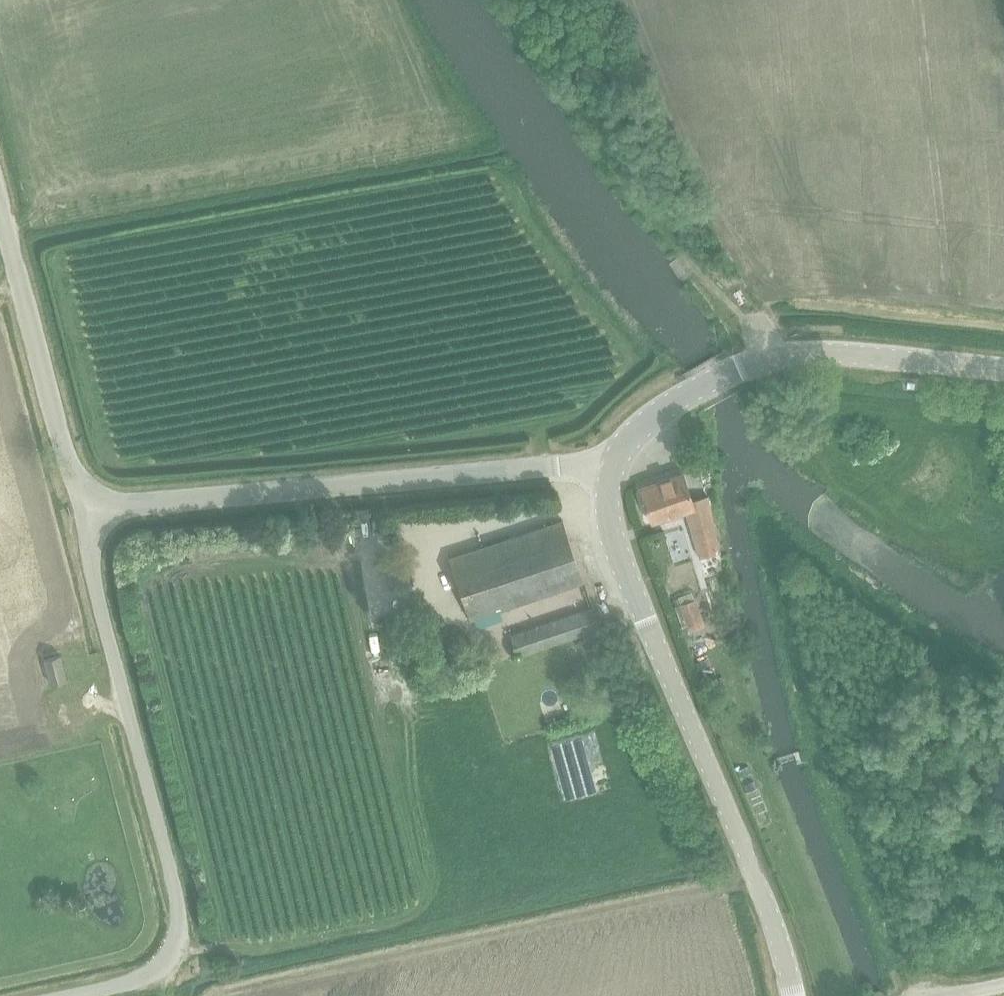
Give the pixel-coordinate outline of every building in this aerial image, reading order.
[(652,523),(671,516),(686,511),(699,557),(722,551),(709,494),(692,499),(682,472),(640,487),(652,523)] [(449,559),(455,577),(469,620),(584,581),(563,520),(449,559)] [(705,624),(696,598),(679,604),(688,630),(705,624)] [(518,656),(581,634),(600,628),(593,607),(511,635),(518,656)] [(60,655),(44,659),(51,685),(66,681),(60,655)] [(706,676),(714,674),(710,660),(701,662),(706,676)] [(578,709),(567,713),(570,721),(580,717),(578,709)]
